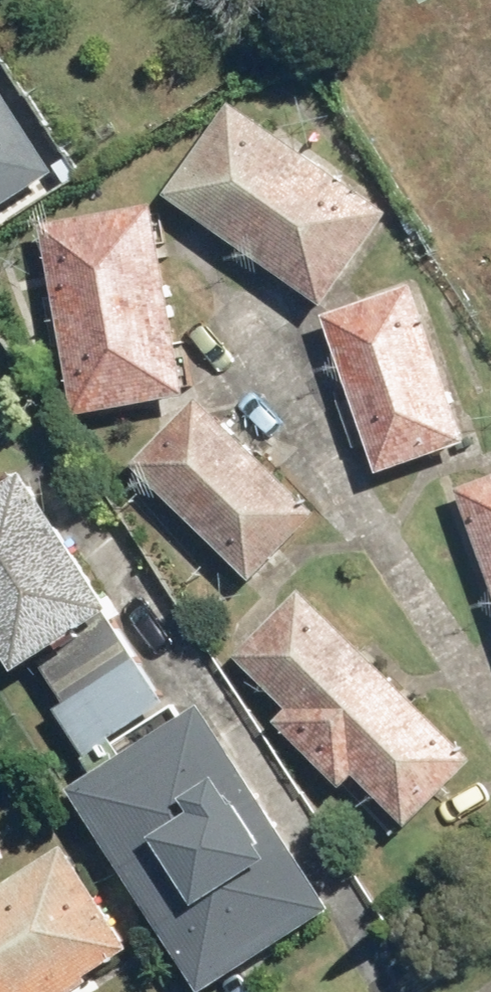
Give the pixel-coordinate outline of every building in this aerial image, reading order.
[(65,171),(0,72),(0,213),(65,171)] [(237,104),(171,196),(330,308),(395,216),(237,104)] [(159,207),(48,226),(81,416),(191,397),(159,207)] [(329,316),(382,474),(473,443),(481,465),(490,462),(490,403),(463,412),(421,285),(329,316)] [(203,400),(138,467),(232,557),(198,593),(240,633),(276,596),(259,581),(323,515),(203,400)] [(0,492),(0,632),(24,670),(121,609),(33,471),(0,492)] [(462,491),(490,571),(490,480),(462,491)] [(294,708),(280,722),(346,787),(359,774),(413,827),(479,760),(306,592),(242,657),(294,708)] [(75,789),(209,991),(210,991),(338,908),(203,705),(75,789)] [(0,887),(0,991),(67,991),(135,948),(67,843),(0,887)]
